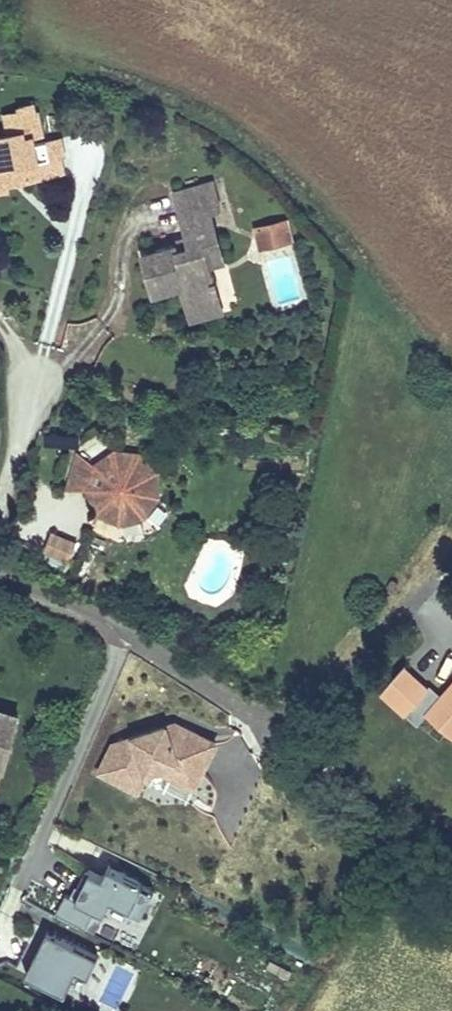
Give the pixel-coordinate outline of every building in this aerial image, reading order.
[(3,192),(2,188),(1,173),(20,168),(21,182),(57,173),(53,162),(60,157),(55,140),(30,149),(27,141),(40,134),(25,103),(10,108),(11,112),(0,118),(0,129),(2,135),(0,136),(0,193),(3,192)] [(1,173),(2,188),(21,182),(20,168),(1,173)] [(186,207),(193,236),(233,227),(226,199),(186,207)] [(215,231),(193,236),(196,249),(218,245),(215,231)] [(289,233),(265,239),(269,257),(294,250),(289,233)] [(183,263),(150,272),(160,308),(187,303),(192,325),(224,319),(216,284),(233,280),(228,256),(221,258),(218,245),(196,249),(200,264),(184,268),(183,263)] [(200,264),(197,252),(182,256),(183,263),(184,268),(200,264)] [(227,330),(224,319),(192,325),(195,338),(227,330)] [(121,468),(103,481),(94,509),(105,527),(123,536),(149,533),(164,512),(161,489),(146,471),(121,468)] [(94,509),(103,481),(83,471),(74,508),(94,509)] [(45,553),(69,563),(78,542),(55,532),(45,553)] [(440,695),(407,667),(384,692),(417,719),(426,709),(451,733),(451,681),(440,695)] [(0,709),(0,766),(7,768),(22,715),(0,709)] [(111,744),(97,773),(136,792),(145,772),(174,762),(198,773),(213,742),(179,726),(177,730),(166,725),(111,744)] [(198,773),(174,762),(155,769),(192,787),(198,773)] [(56,912),(86,927),(95,909),(104,913),(111,899),(142,914),(154,888),(107,866),(102,877),(85,868),(77,886),(80,888),(75,898),(65,893),(56,912)] [(80,888),(77,886),(71,896),(75,898),(80,888)] [(95,909),(86,927),(95,931),(104,913),(95,909)] [(47,944),(53,933),(46,930),(41,941),(47,944)] [(24,974),(63,994),(75,970),(87,976),(97,956),(53,933),(47,944),(41,941),(24,974)]
